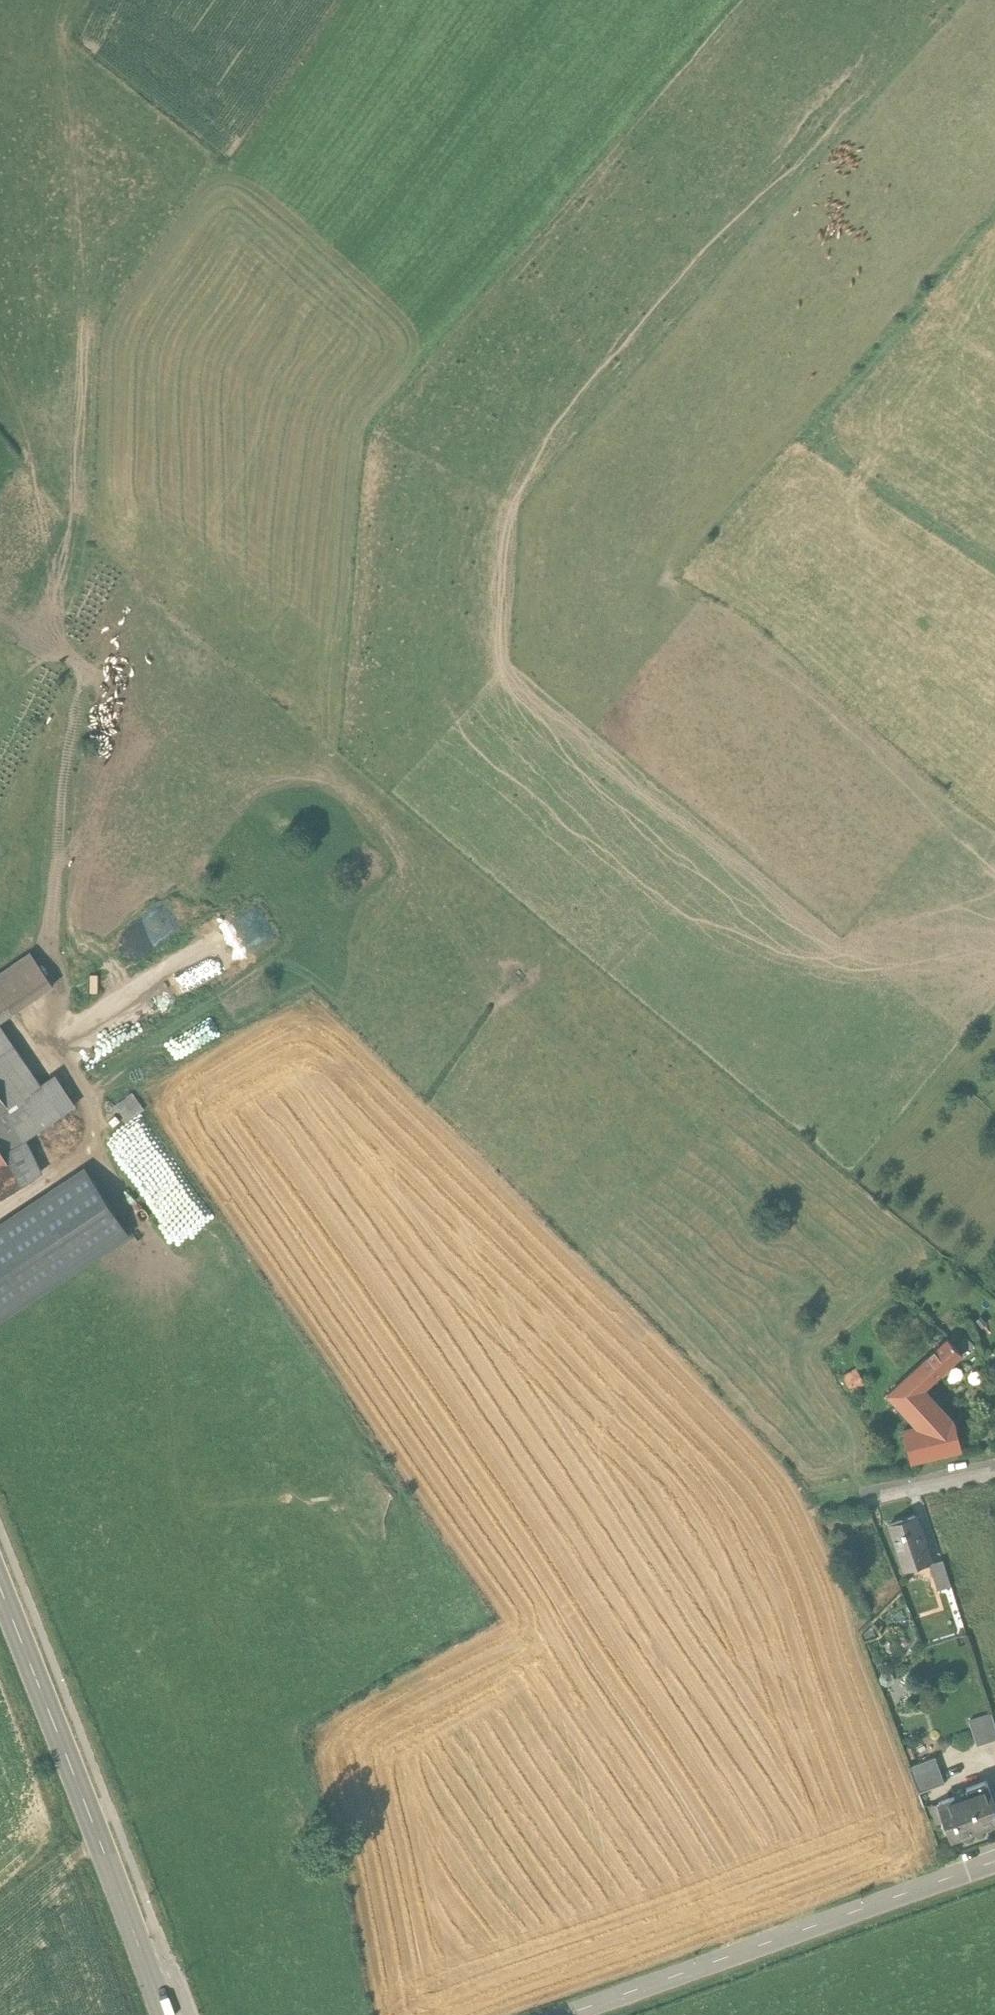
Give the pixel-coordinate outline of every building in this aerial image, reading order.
[(0,974),(0,997),(12,1014),(53,986),(31,953),(0,974)] [(14,1046),(0,1025),(0,1057),(14,1046)] [(0,1057),(0,1096),(8,1108),(22,1098),(23,1099),(41,1087),(14,1046),(0,1057)] [(41,1087),(23,1099),(22,1098),(8,1108),(9,1109),(7,1111),(22,1142),(61,1115),(41,1087)] [(132,1120),(148,1106),(136,1092),(120,1105),(132,1120)] [(0,1096),(0,1115),(7,1111),(9,1109),(8,1108),(0,1096)] [(7,1111),(0,1115),(0,1147),(8,1163),(28,1154),(22,1142),(7,1111)] [(21,1187),(8,1163),(0,1147),(0,1198),(21,1187)] [(28,1154),(8,1163),(21,1187),(38,1176),(28,1154)] [(85,1173),(0,1228),(0,1319),(127,1238),(85,1173)] [(948,1338),(910,1373),(924,1389),(925,1388),(973,1344),(966,1337),(956,1347),(948,1338)] [(924,1389),(910,1373),(884,1397),(888,1401),(891,1398),(917,1427),(951,1418),(925,1388),(924,1389)] [(917,1427),(903,1430),(911,1461),(961,1449),(955,1423),(951,1418),(917,1427)] [(915,1516),(890,1525),(903,1567),(929,1558),(915,1516)] [(943,1563),(930,1567),(937,1590),(950,1586),(943,1563)] [(969,1722),(977,1746),(994,1740),(994,1725),(992,1715),(969,1722)] [(935,1758),(908,1768),(918,1794),(945,1784),(935,1758)] [(966,1789),(968,1795),(955,1799),(955,1797),(931,1805),(937,1823),(945,1820),(952,1839),(994,1823),(994,1805),(987,1781),(966,1789)]
